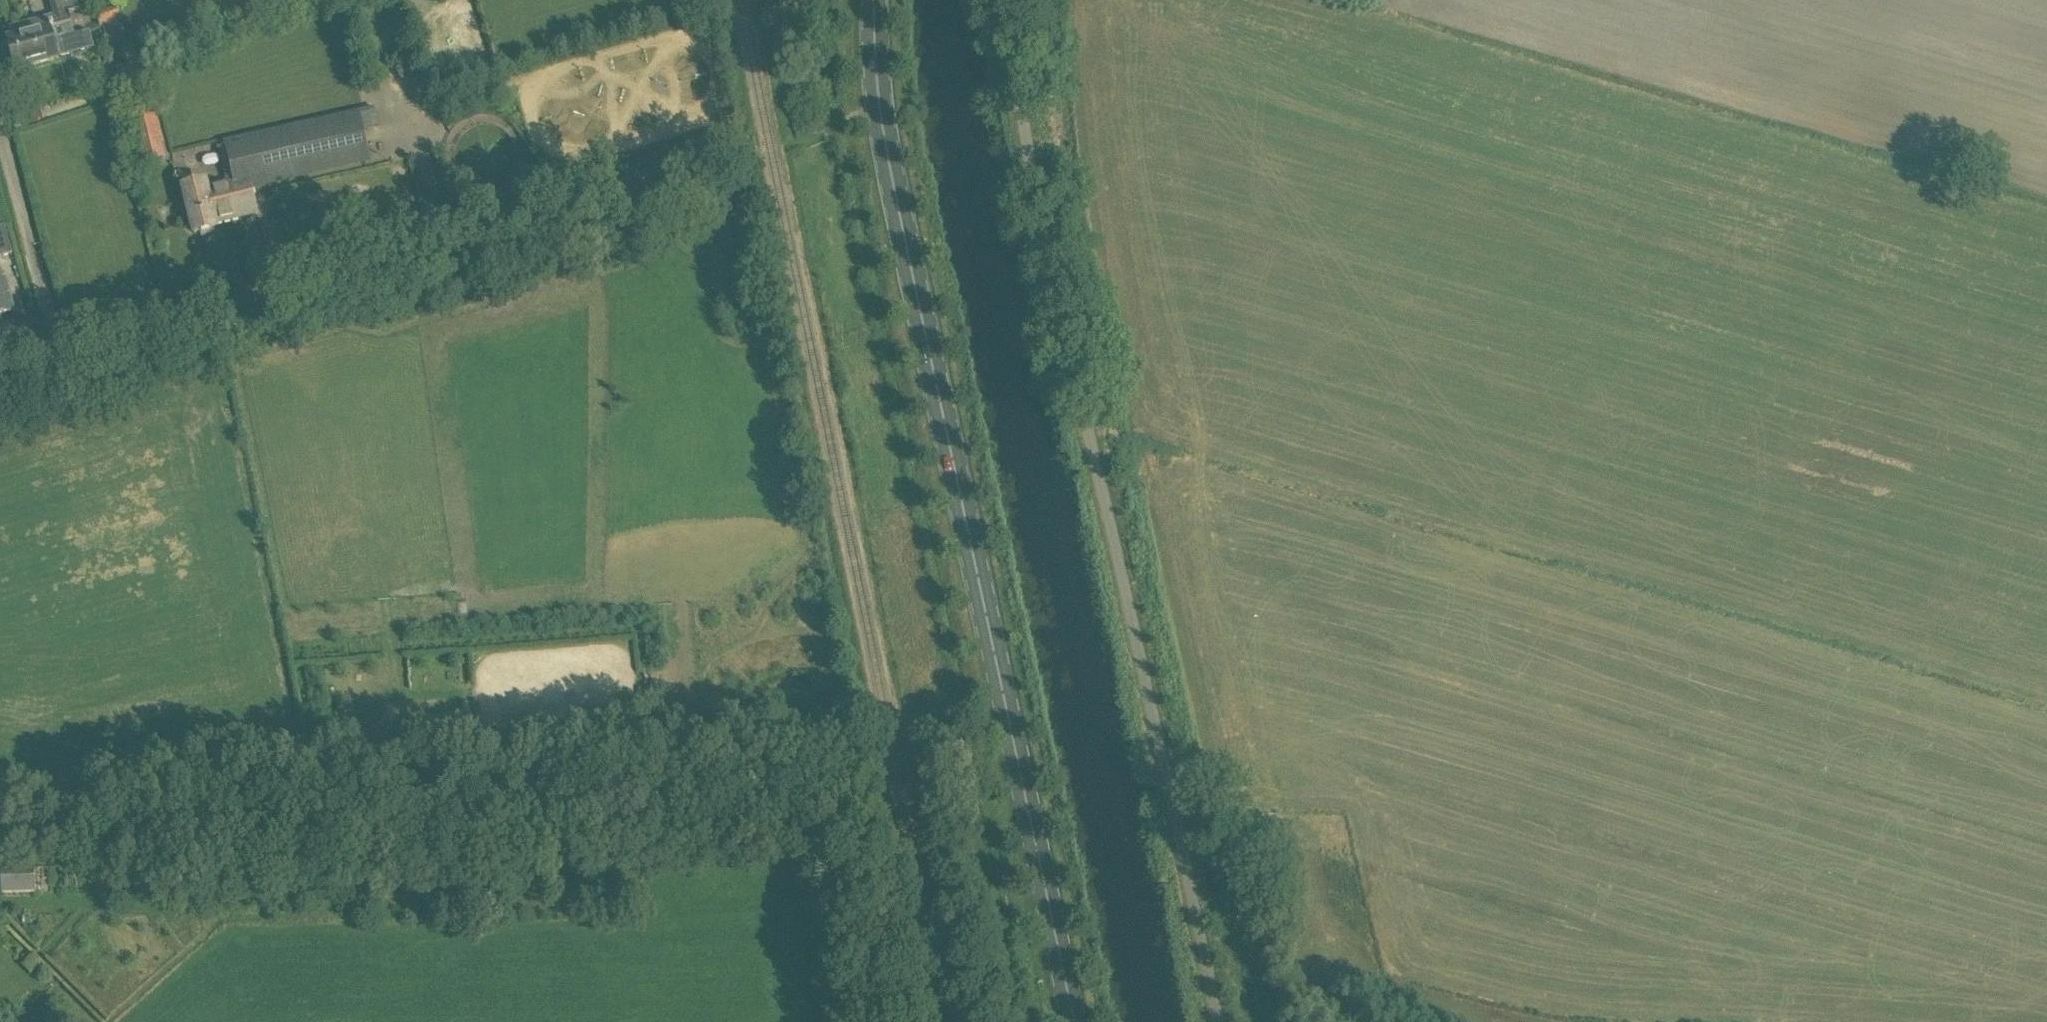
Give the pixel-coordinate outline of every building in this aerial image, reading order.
[(55,13),(13,25),(15,32),(5,35),(10,53),(78,34),(77,33),(74,33),(71,21),(68,11),(85,6),(83,0),(52,0),(55,13)] [(82,49),(78,34),(10,53),(14,68),(82,49)] [(138,61),(114,68),(123,94),(146,87),(138,61)] [(134,121),(143,160),(153,157),(150,145),(160,142),(153,116),(134,121)] [(357,116),(256,139),(227,145),(237,186),(249,183),(367,156),(357,116)] [(214,222),(240,215),(231,180),(205,187),(203,180),(182,186),(194,232),(215,226),(214,222)] [(12,253),(4,225),(0,227),(0,257),(12,253)] [(0,318),(0,316),(14,312),(4,279),(2,279),(0,273),(0,318)] [(35,892),(34,867),(1,868),(2,893),(35,892)]
